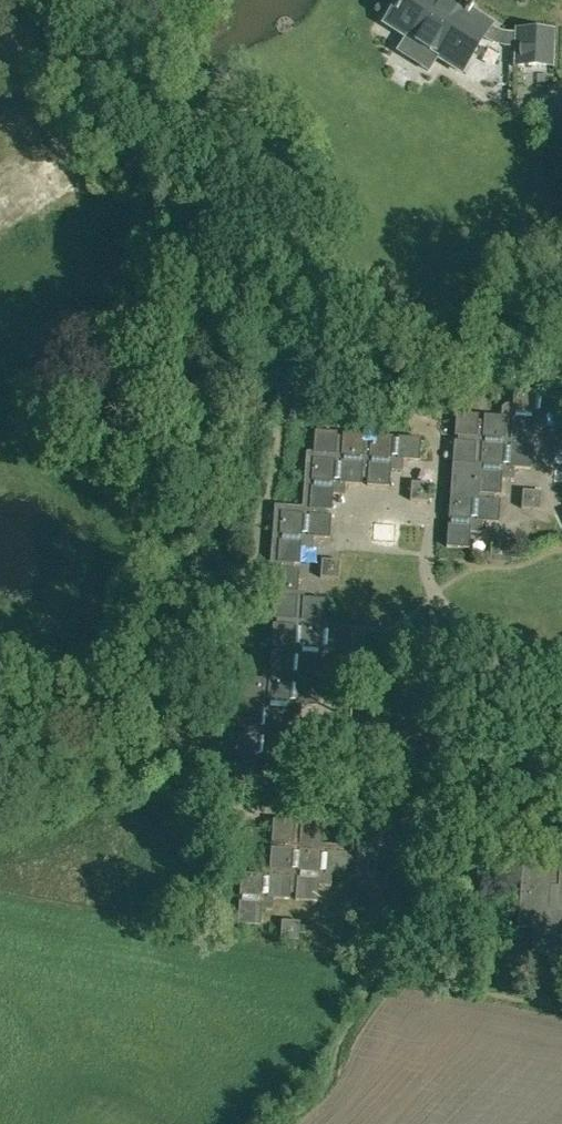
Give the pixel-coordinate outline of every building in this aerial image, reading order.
[(383,22),(405,36),(395,51),(429,71),(438,57),(462,72),(483,38),(491,26),(492,25),(466,8),(453,0),(397,0),(383,22)] [(516,28),(516,47),(516,68),(554,68),(554,29),(516,28)] [(3,246),(3,236),(12,236),(12,223),(23,223),(23,221),(19,221),(19,213),(23,213),(31,213),(31,138),(13,138),(13,116),(0,116),(0,246),(3,246)] [(514,404),(506,404),(501,407),(500,416),(484,415),(484,421),(478,420),(478,414),(456,412),(453,462),(451,495),(449,518),(451,518),(451,525),(449,525),(447,546),(469,548),(470,532),(482,532),(483,521),(499,522),(501,500),(494,499),(494,494),(500,494),(502,478),(514,479),(514,467),(531,468),(534,424),(546,425),(547,414),(561,415),(561,392),(515,388),(514,404)] [(242,699),(241,705),(239,705),(238,727),(240,728),(240,733),(237,732),(235,755),(238,755),(237,761),(235,761),(234,782),(256,784),(257,768),(269,768),(270,757),(286,759),(287,737),(284,737),(284,731),(288,732),(288,715),(299,716),(300,704),(318,706),(319,682),(316,682),(317,677),(320,677),(320,662),(332,663),(333,651),(349,652),(350,629),(329,627),(329,630),(323,630),(323,627),(319,627),(319,622),(324,622),(324,599),(305,597),(305,592),(298,590),(300,568),(294,568),(294,564),(300,565),(301,547),(313,548),(315,537),(330,538),(331,515),(325,515),(325,510),(332,510),(333,492),(344,494),(345,483),(362,484),(362,483),(367,483),(367,485),(390,486),(391,470),(402,470),(404,459),(419,460),(420,438),(399,437),(393,437),(393,436),(371,434),(371,440),(365,440),(365,434),(343,432),(343,436),(337,435),(338,431),(316,430),(314,450),(306,450),(302,506),(275,505),(269,595),(275,595),(273,617),(276,618),(275,623),(273,623),(271,645),(274,645),(273,651),(271,651),(270,671),(263,672),(262,678),(241,676),(240,699),(242,699)] [(554,454),(561,455),(561,437),(556,436),(554,454)] [(413,482),(411,500),(428,501),(429,483),(413,482)] [(524,490),(523,508),(540,510),(541,491),(524,490)] [(322,560),(321,577),(338,578),(339,561),(322,560)] [(309,725),(308,742),(324,743),(325,726),(309,725)] [(351,772),(344,784),(359,792),(367,780),(351,772)] [(278,780),(277,797),(294,798),(296,781),(278,780)] [(272,910),(275,897),(291,899),(291,897),(296,897),(296,899),(318,900),(319,885),(331,885),(332,873),(348,875),(349,869),(353,869),(353,875),(376,877),(377,866),(381,866),(382,861),(390,862),(389,850),(404,851),(406,829),(385,827),(385,829),(378,829),(378,827),(357,825),(355,846),(322,844),(323,823),(301,821),(300,824),(295,824),(296,820),(273,819),(271,841),(278,842),(277,847),(271,847),(270,867),(263,867),(263,875),(241,873),(240,894),(242,895),(242,901),(240,901),(238,923),(260,925),(261,909),(272,910)] [(560,863),(560,870),(551,869),(551,863),(522,861),(518,928),(533,929),(532,950),(554,952),(561,953),(561,864),(560,863)] [(397,873),(396,889),(414,891),(415,874),(397,873)] [(340,896),(339,914),(356,915),(357,897),(340,896)] [(282,920),(281,937),(298,939),(300,921),(282,920)]
